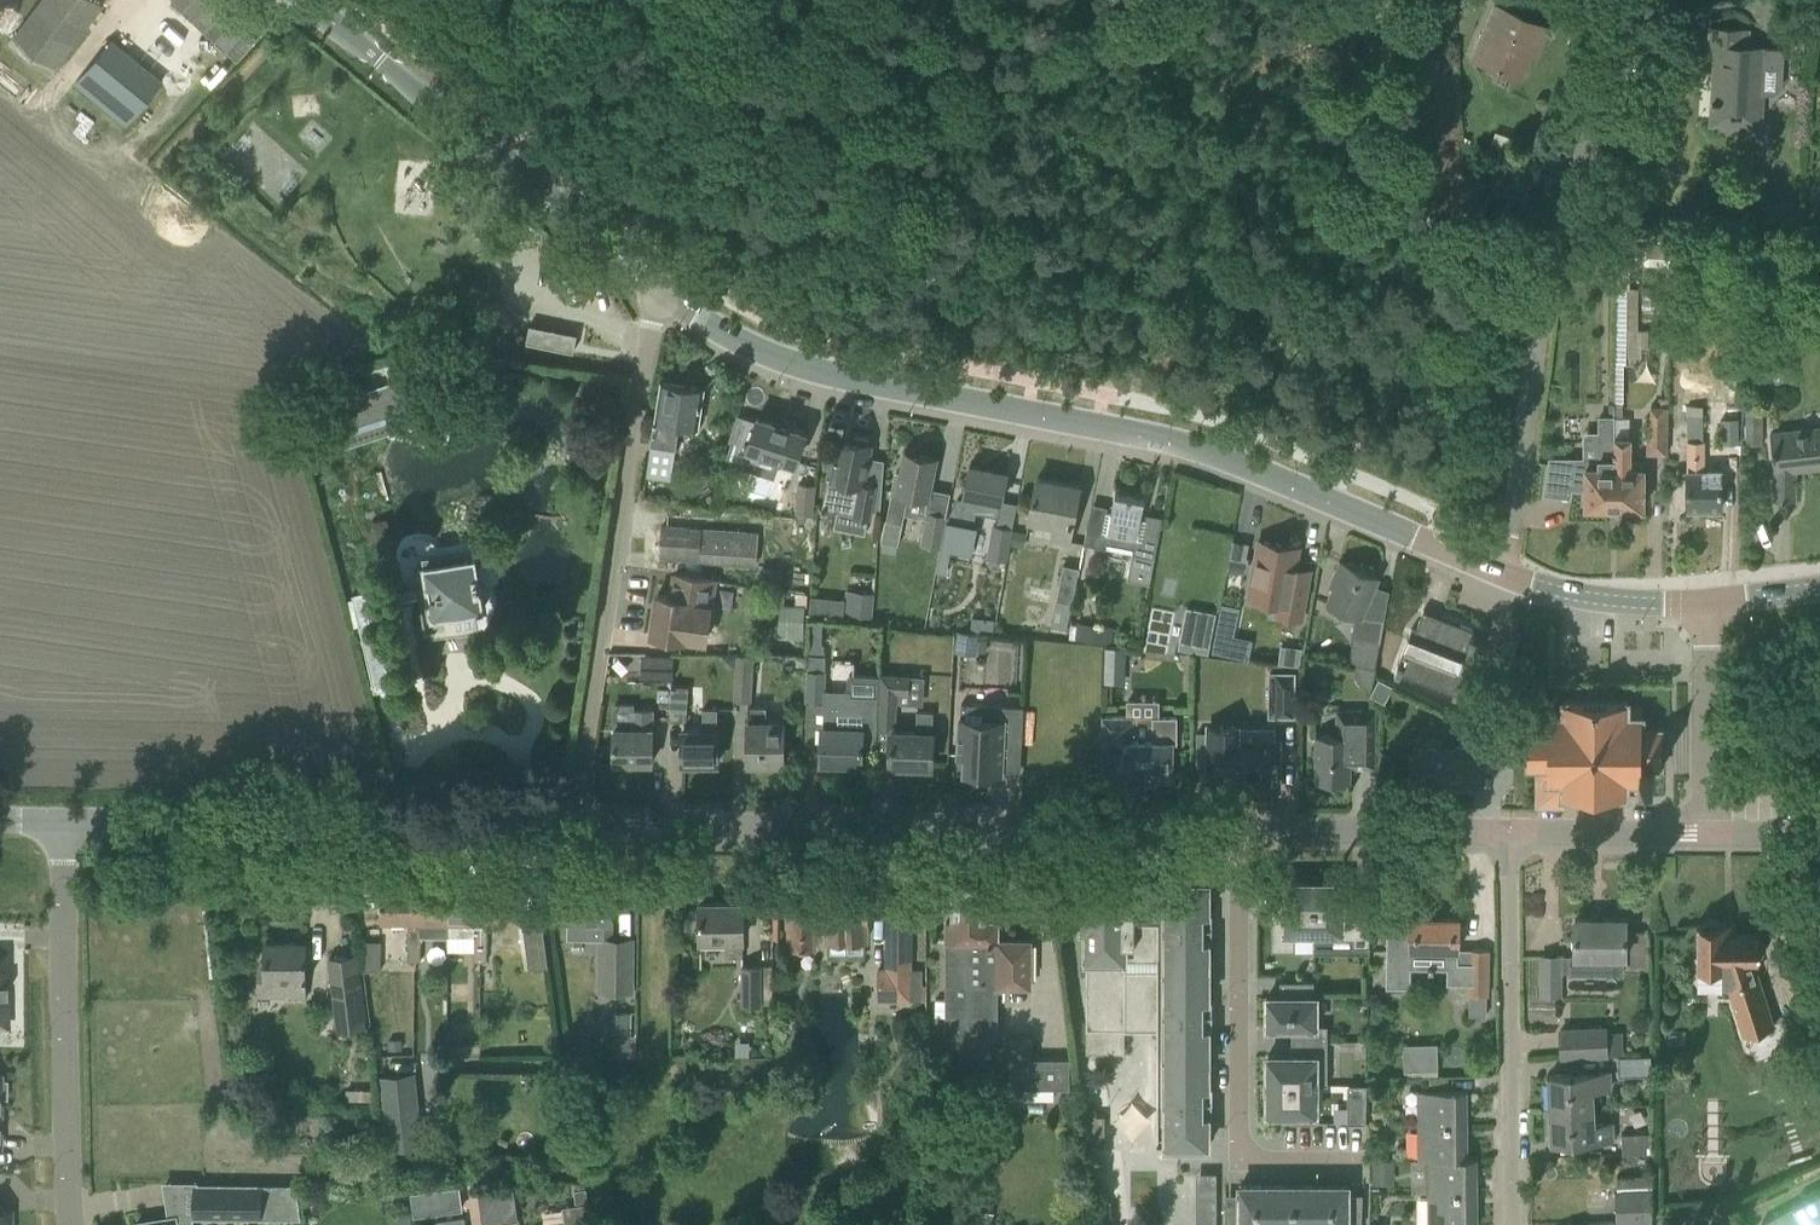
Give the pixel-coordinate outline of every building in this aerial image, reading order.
[(13,35),(54,66),(105,0),(41,0),(13,35)] [(1481,61),(1497,68),(1519,77),(1532,47),(1537,49),(1547,28),(1505,9),(1481,61)] [(1747,47),(1748,29),(1711,28),(1710,47),(1725,47),(1724,85),(1708,86),(1706,122),(1760,124),(1761,94),(1774,93),(1782,86),(1783,49),(1747,47)] [(126,123),(146,99),(161,81),(111,40),(76,83),(126,123)] [(1785,212),(1784,232),(1796,232),(1797,212),(1785,212)] [(1800,224),(1799,236),(1819,236),(1819,225),(1800,224)] [(1646,264),(1670,266),(1671,251),(1647,249),(1646,264)] [(515,321),(495,300),(486,308),(507,329),(515,321)] [(530,324),(526,341),(574,351),(578,334),(530,324)] [(415,373),(330,401),(339,430),(424,402),(415,373)] [(697,428),(700,410),(704,386),(661,380),(655,420),(654,420),(645,475),(670,479),(678,425),(697,428)] [(1667,453),(1667,406),(1648,406),(1647,453),(1667,453)] [(1721,507),(1721,483),(1721,471),(1704,471),(1703,440),(1703,406),(1690,406),(1691,440),(1688,440),(1689,472),(1687,472),(1688,507),(1721,507)] [(1761,443),(1762,407),(1747,407),(1747,443),(1761,443)] [(793,468),(798,454),(806,431),(758,415),(747,446),(781,457),(779,463),(793,468)] [(1575,465),(1572,487),(1585,489),(1585,507),(1589,507),(1591,510),(1600,510),(1602,507),(1614,507),(1614,499),(1614,498),(1615,436),(1615,417),(1600,416),(1599,432),(1599,458),(1586,458),(1586,466),(1575,465)] [(1739,419),(1721,420),(1722,442),(1739,441),(1739,419)] [(1793,498),(1795,465),(1819,464),(1819,429),(1771,434),(1774,467),(1775,467),(1773,497),(1793,498)] [(1614,499),(1614,507),(1627,507),(1629,510),(1637,510),(1639,507),(1643,507),(1644,483),(1644,466),(1644,461),(1631,461),(1631,436),(1628,436),(1615,436),(1614,498),(1614,499)] [(862,481),(865,468),(870,444),(840,438),(836,459),(831,458),(822,507),(837,510),(871,517),(877,484),(862,481)] [(903,523),(909,495),(927,499),(936,457),(905,451),(901,472),(896,471),(886,520),(881,540),(898,544),(903,523)] [(961,510),(959,518),(996,525),(1004,487),(1008,463),(971,456),(967,480),(961,510)] [(1069,540),(1075,509),(1079,486),(1037,477),(1029,519),(1054,524),(1052,536),(1069,540)] [(798,484),(795,514),(813,515),(815,486),(798,484)] [(1149,583),(1155,558),(1157,545),(1161,521),(1145,518),(1145,519),(1140,518),(1144,498),(1115,493),(1111,511),(1105,510),(1100,535),(1086,532),(1083,544),(1106,549),(1107,542),(1133,548),(1132,554),(1127,579),(1149,583)] [(927,512),(921,545),(940,549),(946,515),(927,512)] [(993,525),(987,555),(989,555),(987,563),(1005,567),(1006,560),(1007,560),(1012,529),(993,525)] [(758,532),(685,528),(661,526),(659,556),(679,557),(756,561),(758,532)] [(1259,540),(1248,597),(1267,601),(1279,603),(1277,615),(1301,619),(1307,581),(1293,578),(1299,547),(1259,540)] [(413,566),(417,592),(421,616),(481,607),(473,557),(413,566)] [(1334,584),(1327,603),(1355,616),(1351,638),(1353,645),(1349,663),(1375,670),(1387,600),(1370,593),(1377,576),(1358,568),(1357,565),(1349,561),(1346,563),(1341,561),(1331,583),(1334,584)] [(1063,564),(1057,600),(1051,628),(1066,631),(1072,603),(1079,567),(1063,564)] [(706,639),(717,579),(677,573),(674,597),(658,595),(655,617),(653,618),(651,626),(653,628),(652,633),(686,638),(687,636),(706,639)] [(811,596),(809,615),(843,618),(845,599),(811,596)] [(779,636),(802,636),(803,603),(780,602),(779,636)] [(1194,607),(1186,648),(1207,652),(1214,611),(1194,607)] [(1471,675),(1474,666),(1483,644),(1469,638),(1473,628),(1423,610),(1415,630),(1411,628),(1396,668),(1468,695),(1475,677),(1471,675)] [(1077,620),(1075,636),(1101,640),(1104,624),(1077,620)] [(1215,630),(1211,651),(1229,655),(1234,634),(1215,630)] [(1281,644),(1279,663),(1298,665),(1301,647),(1281,644)] [(1127,682),(1128,646),(1106,646),(1105,681),(1127,682)] [(755,653),(738,654),(735,699),(751,701),(755,653)] [(644,675),(668,675),(673,675),(673,655),(644,655),(644,675)] [(808,655),(806,700),(825,701),(826,655),(808,655)] [(1270,672),(1270,701),(1274,701),(1274,716),(1294,716),(1294,672),(1270,672)] [(895,726),(897,693),(908,693),(909,675),(882,673),(879,725),(895,726)] [(847,674),(847,694),(830,694),(830,701),(824,701),(824,707),(821,707),(820,762),(861,763),(862,743),(875,744),(877,696),(879,696),(880,674),(847,674)] [(685,721),(688,686),(671,685),(669,720),(685,721)] [(1628,700),(1584,700),(1564,700),(1564,715),(1548,715),(1548,728),(1528,728),(1527,765),(1538,765),(1537,804),(1564,804),(1565,794),(1628,794),(1628,790),(1641,790),(1641,778),(1654,778),(1654,766),(1662,766),(1662,729),(1642,729),(1642,720),(1644,720),(1644,714),(1641,714),(1641,705),(1628,705),(1628,700)] [(1022,746),(1024,706),(961,703),(961,717),(960,717),(958,755),(959,756),(958,770),(964,771),(964,772),(1001,774),(1002,745),(1022,746)] [(652,762),(652,737),(652,711),(633,711),(633,705),(614,705),(614,762),(652,762)] [(783,762),(783,738),(783,721),(767,721),(767,705),(749,705),(749,721),(747,721),(747,762),(783,762)] [(718,762),(718,737),(718,709),(704,709),(704,730),(681,730),(681,762),(718,762)] [(1316,735),(1316,757),(1315,781),(1350,781),(1350,761),(1359,761),(1359,742),(1374,742),(1373,767),(1375,767),(1375,710),(1336,709),(1336,735),(1316,735)] [(931,765),(932,741),(932,711),(915,711),(915,732),(890,731),(889,764),(931,765)] [(1102,726),(1102,750),(1124,750),(1124,785),(1155,785),(1155,778),(1172,778),(1172,754),(1172,742),(1177,742),(1177,717),(1153,716),(1153,741),(1133,741),(1133,715),(1102,715),(1102,726)] [(1196,729),(1196,750),(1208,750),(1207,771),(1249,771),(1249,786),(1278,786),(1278,738),(1237,737),(1237,723),(1208,722),(1208,729),(1196,729)] [(1498,764),(1499,732),(1473,731),(1472,746),(1417,745),(1417,760),(1413,760),(1413,775),(1416,782),(1474,783),(1475,762),(1480,762),(1480,764),(1498,764)] [(1082,882),(1082,927),(1086,927),(1086,1028),(1086,1050),(1124,1050),(1124,1028),(1157,1028),(1157,1138),(1163,1138),(1163,1143),(1157,1143),(1157,1145),(1208,1145),(1208,1115),(1212,1115),(1212,1086),(1208,1086),(1208,1028),(1212,1028),(1212,999),(1208,999),(1208,941),(1212,941),(1212,912),(1208,912),(1208,882),(1082,882)] [(1353,946),(1369,946),(1370,917),(1343,917),(1343,882),(1284,882),(1285,917),(1273,917),(1273,950),(1295,950),(1295,931),(1333,931),(1333,938),(1353,938),(1353,946)] [(415,920),(416,884),(381,883),(381,919),(415,920)] [(1030,986),(1030,940),(998,939),(998,921),(988,920),(989,883),(952,883),(952,921),(946,921),(946,999),(936,999),(936,1014),(946,1014),(946,1037),(998,1038),(999,998),(998,990),(1002,990),(1002,986),(1030,986)] [(449,933),(450,884),(416,884),(415,920),(415,925),(415,926),(423,927),(422,936),(448,937),(448,933),(449,933)] [(480,926),(480,884),(450,884),(449,933),(474,934),(473,944),(487,944),(487,927),(487,926),(480,926)] [(487,927),(514,928),(514,885),(480,884),(480,926),(487,926),(487,927)] [(568,918),(568,936),(597,936),(597,990),(632,990),(633,938),(612,937),(612,920),(612,910),(612,886),(572,885),(572,909),(572,918),(568,918)] [(815,948),(815,940),(867,940),(867,888),(826,888),(826,904),(814,904),(814,902),(790,902),(790,948),(815,948)] [(911,1001),(914,893),(887,892),(885,967),(878,967),(877,1000),(911,1001)] [(700,903),(700,927),(700,946),(724,946),(724,957),(743,957),(742,903),(700,903)] [(520,920),(526,967),(547,964),(541,917),(520,920)] [(1487,995),(1487,949),(1458,948),(1459,918),(1410,917),(1410,925),(1387,925),(1386,987),(1411,987),(1411,967),(1428,967),(1428,970),(1434,970),(1434,967),(1447,967),(1447,983),(1470,984),(1470,995),(1487,995)] [(1575,918),(1574,955),(1570,955),(1570,972),(1625,973),(1626,918),(1575,918)] [(1697,935),(1697,960),(1699,960),(1699,970),(1723,970),(1722,983),(1728,986),(1744,1038),(1775,1028),(1754,960),(1759,960),(1759,958),(1759,934),(1735,934),(1735,922),(1722,922),(1722,923),(1721,923),(1716,919),(1706,919),(1701,923),(1697,923),(1697,935)] [(415,926),(415,925),(414,925),(408,925),(408,943),(420,943),(420,936),(422,936),(423,927),(415,926)] [(364,940),(364,969),(380,970),(381,941),(364,940)] [(264,966),(264,992),(264,995),(305,995),(305,977),(305,966),(305,960),(310,960),(310,946),(305,946),(305,942),(265,941),(264,966)] [(408,943),(408,960),(414,960),(420,960),(420,943),(408,943)] [(486,961),(487,944),(473,944),(473,961),(480,961),(486,961)] [(365,1024),(356,952),(327,956),(336,1028),(365,1024)] [(1541,955),(1541,994),(1560,994),(1561,955),(1541,955)] [(762,965),(743,965),(743,1004),(763,1004),(762,965)] [(1314,996),(1314,981),(1281,981),(1281,996),(1314,996)] [(1298,1026),(1298,1041),(1327,1040),(1327,1025),(1316,1025),(1316,996),(1314,996),(1281,996),(1267,996),(1267,1026),(1298,1026)] [(631,1041),(631,1011),(612,1011),(612,1041),(631,1041)] [(1561,1056),(1609,1054),(1607,1028),(1560,1030),(1561,1056)] [(1013,1087),(1024,1087),(1023,1101),(1057,1101),(1058,1087),(1072,1087),(1072,1059),(1035,1059),(1035,1038),(1013,1038),(1013,1087)] [(1327,1084),(1327,1040),(1298,1041),(1298,1055),(1267,1055),(1267,1113),(1316,1113),(1316,1084),(1327,1084)] [(1439,1072),(1438,1041),(1404,1042),(1405,1073),(1439,1072)] [(1617,1057),(1618,1076),(1651,1075),(1650,1056),(1617,1057)] [(413,1070),(378,1074),(385,1148),(421,1145),(413,1070)] [(1550,1108),(1593,1106),(1592,1089),(1610,1088),(1609,1071),(1549,1074),(1550,1108)] [(1365,1122),(1365,1084),(1349,1084),(1349,1122),(1365,1122)] [(345,1088),(345,1100),(370,1100),(371,1088),(345,1088)] [(1419,1125),(1467,1124),(1466,1089),(1419,1090),(1419,1125)] [(1594,1123),(1593,1106),(1550,1108),(1552,1142),(1613,1139),(1612,1122),(1594,1123)] [(1104,1115),(1085,1115),(1089,1145),(1104,1145),(1104,1115)] [(1429,1158),(1476,1158),(1476,1157),(1467,1157),(1467,1124),(1419,1125),(1419,1158),(1429,1158)] [(1621,1135),(1622,1155),(1651,1154),(1651,1133),(1621,1135)] [(1429,1192),(1477,1192),(1476,1158),(1429,1158),(1429,1192)] [(1396,1179),(1395,1159),(1375,1160),(1376,1180),(1396,1179)] [(1205,1172),(1205,1224),(1217,1224),(1217,1209),(1217,1180),(1217,1172),(1205,1172)] [(1653,1221),(1652,1177),(1618,1178),(1618,1191),(1616,1191),(1617,1221),(1653,1221)] [(260,1216),(261,1186),(195,1185),(195,1215),(260,1216)] [(1267,1185),(1240,1185),(1240,1224),(1267,1224),(1267,1185)] [(1267,1224),(1294,1224),(1294,1185),(1267,1185),(1267,1224)] [(1294,1224),(1321,1224),(1320,1185),(1294,1185),(1294,1224)] [(1321,1224),(1348,1224),(1348,1185),(1320,1185),(1321,1224)] [(460,1189),(412,1195),(414,1214),(462,1208),(460,1189)] [(516,1189),(482,1191),(484,1224),(517,1224),(516,1189)] [(1761,1223),(1762,1224),(1819,1224),(1819,1190),(1761,1223)] [(1430,1224),(1477,1224),(1477,1192),(1429,1192),(1430,1224)] [(0,1208),(0,1224),(11,1224),(11,1208),(0,1208)] [(436,1218),(437,1224),(467,1224),(466,1215),(436,1218)] [(175,1216),(136,1222),(137,1224),(177,1224),(175,1216)]
